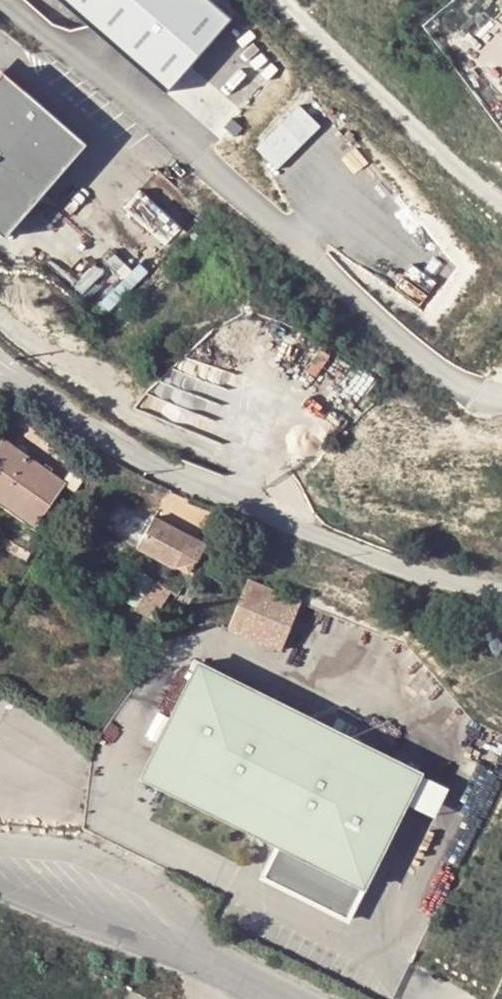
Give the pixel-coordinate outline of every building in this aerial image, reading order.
[(161,98),(233,17),(213,0),(50,0),(161,98)] [(0,77),(0,232),(4,235),(83,140),(4,73),(0,77)] [(256,151),(276,172),(321,128),(300,106),(256,151)] [(0,446),(0,496),(37,523),(66,484),(67,483),(5,438),(0,446)] [(67,483),(66,484),(78,487),(91,464),(77,454),(67,467),(74,473),(67,483)] [(155,516),(139,544),(189,574),(205,545),(155,516)] [(174,593),(131,564),(114,590),(156,620),(174,593)] [(300,603),(248,581),(228,628),(281,650),(300,603)] [(420,775),(199,663),(143,775),(279,844),(263,876),(348,919),(406,802),(420,775)] [(447,789),(420,775),(406,802),(434,816),(447,789)]
